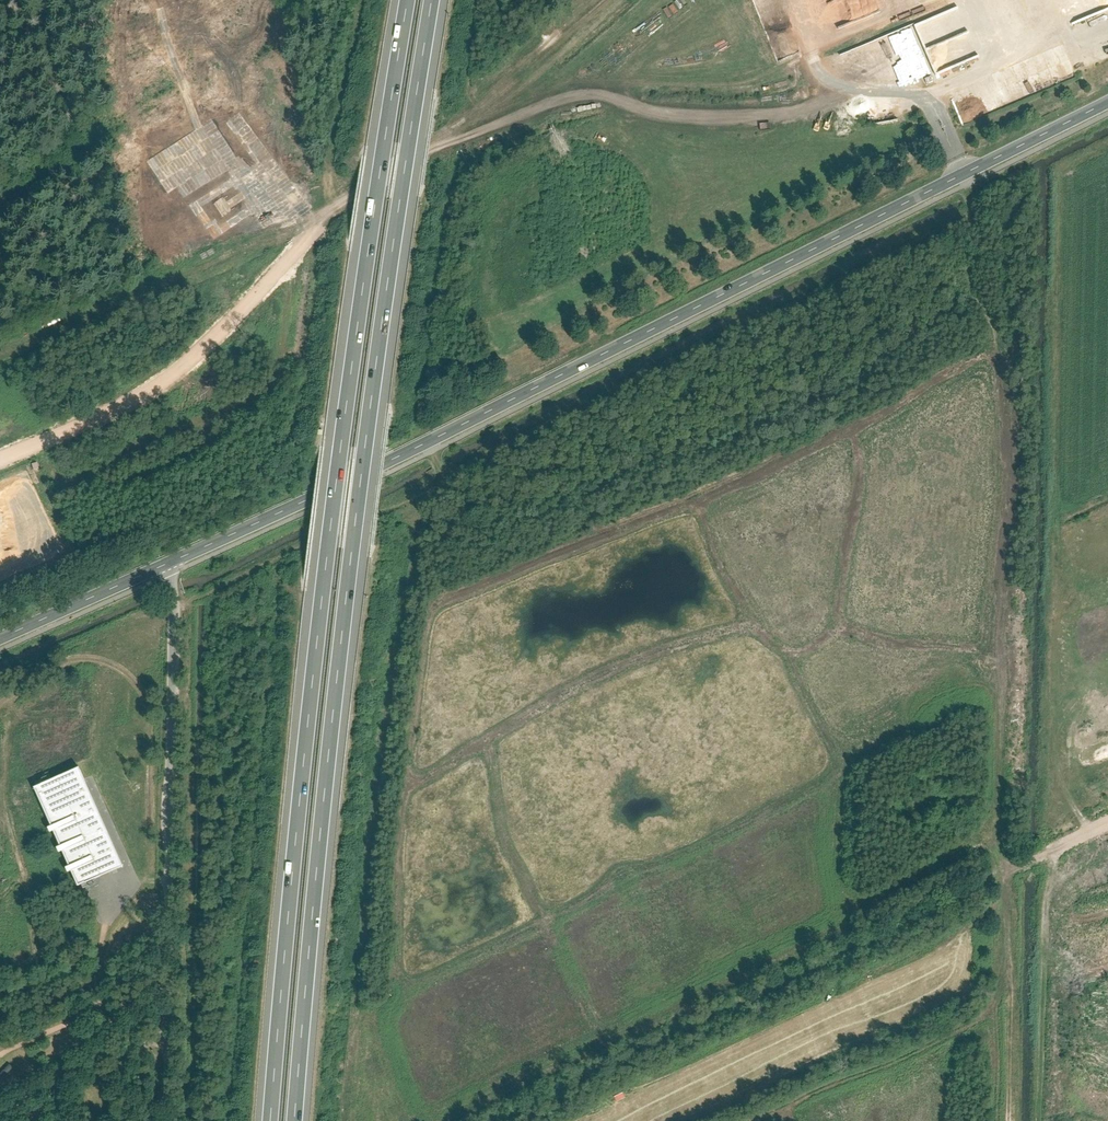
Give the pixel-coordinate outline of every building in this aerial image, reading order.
[(920,27),(828,58),(834,76),(843,73),(845,78),(851,76),(854,84),(911,64),(913,72),(920,69),(925,84),(938,79),(920,27)] [(113,870),(124,865),(79,766),(32,787),(77,886),(113,870)]
